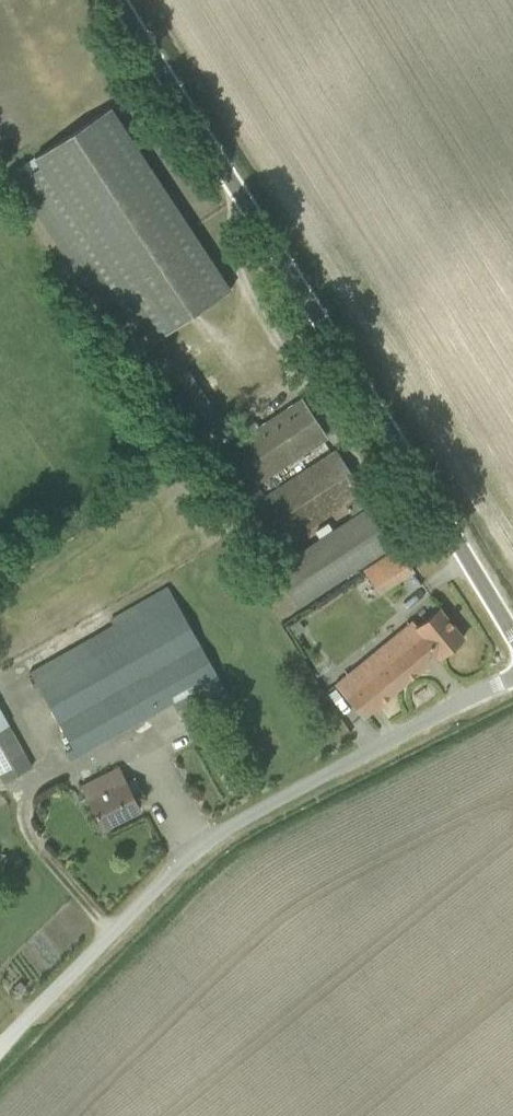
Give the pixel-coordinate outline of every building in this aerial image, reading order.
[(34,159),(40,168),(19,182),(127,347),(148,334),(153,341),(230,291),(111,109),(34,159)] [(232,499),(327,437),(302,399),(207,461),(232,499)] [(271,551),(344,504),(359,494),(363,492),(335,450),(244,510),(271,551)] [(368,508),(359,494),(344,504),(353,517),(274,569),(298,605),(396,542),(372,505),(368,508)] [(398,548),(380,560),(396,583),(414,571),(398,548)] [(70,759),(218,676),(168,586),(110,618),(113,623),(30,670),(74,745),(65,751),(70,759)] [(420,624),(438,605),(432,600),(415,619),(420,624)] [(463,638),(439,608),(418,627),(412,620),(337,683),(365,715),(438,655),(440,657),(463,638)] [(298,633),(305,628),(300,620),(292,625),(298,633)] [(4,781),(33,766),(8,721),(0,707),(0,774),(4,781)] [(140,809),(119,767),(100,776),(107,790),(89,799),(103,827),(140,809)] [(16,986),(21,992),(26,986),(21,981),(16,986)]
